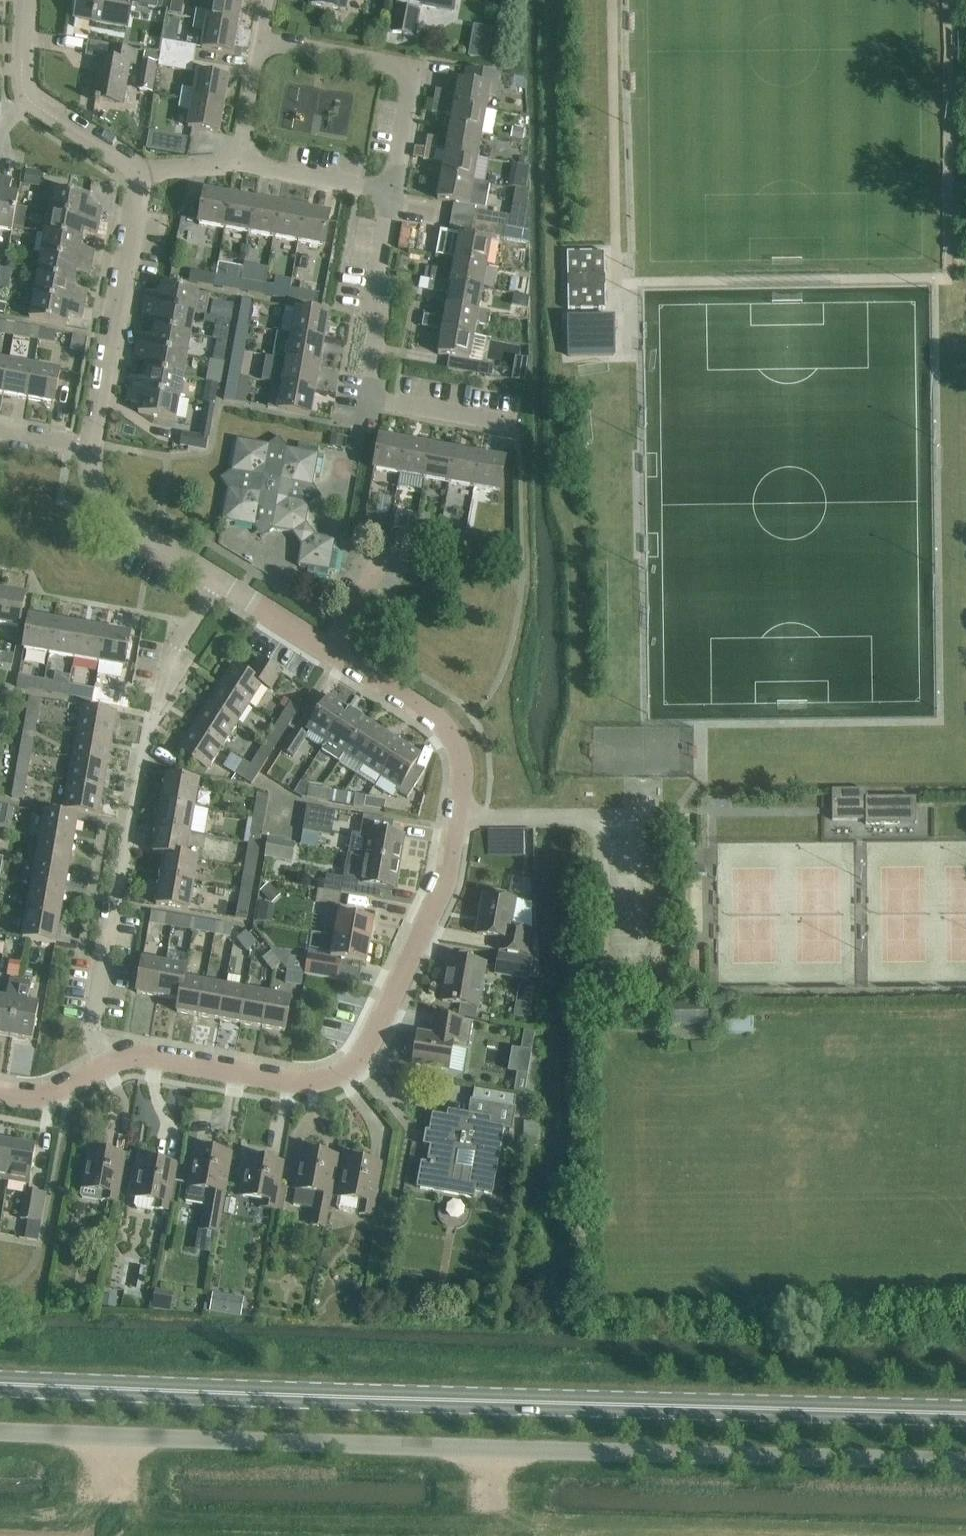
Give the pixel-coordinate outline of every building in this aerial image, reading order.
[(76,18),(129,27),(133,4),(156,8),(158,0),(79,0),(78,6),(76,18)] [(209,11),(208,11),(196,9),(194,19),(238,27),(242,0),(211,0),(209,11)] [(312,4),(345,10),(347,0),(312,0),(312,4)] [(392,32),(414,36),(420,4),(435,7),(436,0),(455,4),(455,0),(398,0),(392,32)] [(238,27),(194,19),(193,30),(204,32),(202,49),(213,51),(233,54),(238,27)] [(474,24),(468,56),(487,60),(493,28),(474,24)] [(160,52),(193,59),(195,48),(163,41),(160,52)] [(137,51),(132,51),(113,47),(110,60),(99,58),(91,99),(123,105),(130,63),(135,64),(137,51)] [(145,52),(138,90),(153,93),(158,66),(160,54),(145,52)] [(160,54),(158,66),(190,73),(193,59),(160,52),(160,54)] [(436,89),(434,100),(486,110),(489,95),(495,97),(499,74),(468,69),(466,82),(459,80),(457,93),(436,89)] [(198,72),(195,91),(182,89),(181,98),(224,105),(229,78),(198,72)] [(513,78),(512,88),(526,91),(526,80),(513,78)] [(219,133),(224,105),(181,98),(179,109),(191,112),(188,128),(219,133)] [(486,110),(434,100),(432,112),(443,114),(443,113),(453,115),(450,128),(482,134),(486,110)] [(148,120),(146,133),(181,137),(182,123),(148,120)] [(512,127),(511,138),(524,140),(525,130),(512,127)] [(450,128),(446,152),(477,158),(482,134),(450,128)] [(149,135),(147,151),(182,157),(185,141),(149,135)] [(428,137),(426,148),(436,150),(438,138),(428,137)] [(436,150),(426,148),(424,160),(434,162),(436,150)] [(446,152),(442,176),(473,181),(477,158),(446,152)] [(529,166),(529,158),(521,158),(520,166),(529,166)] [(27,169),(24,184),(42,187),(45,172),(27,169)] [(50,173),(49,189),(63,190),(64,174),(50,173)] [(473,181),(442,176),(437,200),(468,205),(473,181)] [(518,176),(516,187),(527,190),(529,178),(518,176)] [(0,177),(0,178),(0,230),(12,232),(19,194),(10,193),(12,179),(0,177)] [(49,211),(100,221),(103,208),(89,206),(90,197),(53,190),(49,211)] [(205,191),(199,223),(199,224),(224,229),(230,196),(205,191)] [(230,196),(224,229),(249,233),(255,200),(230,196)] [(255,200),(249,233),(274,238),(280,205),(255,200)] [(280,205),(274,238),(299,242),(305,209),(280,205)] [(305,209),(299,242),(325,247),(330,214),(305,209)] [(472,222),(505,227),(507,216),(474,210),(472,222)] [(98,234),(100,221),(49,211),(45,233),(83,240),(84,231),(98,234)] [(515,238),(529,241),(531,241),(533,232),(505,227),(472,222),(470,233),(514,241),(515,238)] [(81,248),(83,240),(45,233),(41,254),(93,263),(95,251),(81,248)] [(460,235),(455,259),(486,264),(490,240),(460,235)] [(604,251),(587,252),(567,252),(568,275),(571,275),(571,287),(568,287),(568,310),(605,309),(604,251)] [(90,276),(93,263),(41,254),(37,276),(75,282),(77,273),(90,276)] [(7,259),(5,269),(12,270),(12,271),(16,272),(17,265),(13,260),(7,259)] [(431,279),(481,288),(486,264),(455,259),(453,273),(443,271),(443,270),(433,268),(431,279)] [(219,262),(217,276),(225,277),(223,288),(240,291),(242,280),(237,279),(239,266),(227,264),(219,262)] [(200,273),(198,283),(215,286),(217,276),(200,273)] [(525,293),(528,275),(520,274),(517,292),(525,293)] [(73,291),(75,282),(37,276),(34,297),(85,306),(87,293),(73,291)] [(274,286),(275,286),(273,297),(289,300),(293,280),(276,277),(274,286)] [(449,295),(447,307),(477,312),(477,311),(481,288),(431,279),(428,291),(449,295)] [(6,292),(8,281),(0,280),(0,291),(6,292)] [(248,292),(264,295),(266,285),(250,282),(248,292)] [(146,292),(144,304),(195,313),(199,291),(162,285),(160,294),(146,292)] [(298,301),(314,304),(316,293),(300,291),(298,301)] [(83,318),(85,306),(34,297),(30,318),(67,325),(69,316),(83,318)] [(195,313),(144,304),(142,317),(156,319),(154,328),(191,334),(195,313)] [(282,333),(291,335),(324,340),(329,315),(296,309),(286,307),(282,333)] [(443,331),(481,338),(482,337),(473,335),(475,323),(488,326),(491,314),(477,311),(477,312),(447,307),(445,318),(424,315),(422,327),(443,330),(443,331)] [(251,311),(241,309),(238,326),(248,327),(251,311)] [(615,316),(567,317),(568,357),(616,356),(615,316)] [(14,335),(16,324),(0,322),(0,334),(14,337),(14,335)] [(30,338),(32,327),(16,324),(14,335),(30,338)] [(139,334),(137,346),(188,356),(191,334),(154,328),(153,337),(139,334)] [(56,332),(40,329),(38,340),(54,343),(56,332)] [(449,356),(447,369),(480,375),(482,362),(477,361),(481,338),(443,331),(438,354),(449,356)] [(236,334),(233,350),(244,352),(247,336),(236,334)] [(73,335),(71,351),(84,353),(86,338),(73,335)] [(324,340),(291,335),(287,359),(320,365),(324,340)] [(217,339),(214,360),(224,362),(228,341),(217,339)] [(188,356),(137,346),(134,359),(148,362),(146,370),(184,377),(188,356)] [(277,358),(273,382),(283,384),(316,390),(320,365),(287,360),(277,358)] [(242,361),(232,359),(229,375),(240,377),(242,361)] [(4,395),(10,362),(0,360),(0,394),(4,395)] [(34,367),(10,362),(4,395),(29,399),(34,367)] [(211,366),(208,381),(219,384),(221,384),(224,369),(211,366)] [(60,371),(34,367),(29,399),(54,404),(60,371)] [(131,377),(129,389),(180,399),(184,377),(146,370),(145,379),(131,377)] [(206,381),(203,402),(215,404),(219,384),(208,381),(206,381)] [(273,382),(269,405),(279,407),(278,410),(311,416),(316,390),(283,384),(273,382)] [(227,383),(224,400),(235,402),(238,385),(227,383)] [(180,399),(129,389),(127,402),(140,404),(139,413),(176,420),(180,399)] [(214,413),(206,412),(201,436),(182,433),(180,446),(207,451),(209,437),(214,413)] [(332,434),(330,446),(342,448),(344,436),(332,434)] [(228,489),(223,521),(254,526),(262,538),(274,530),(294,534),(302,545),(298,566),(308,568),(307,573),(329,577),(330,571),(336,572),(340,551),(334,550),(336,539),(315,536),(307,524),(310,504),(311,504),(321,496),(314,485),(315,475),(321,476),(325,455),(319,454),(320,449),(320,448),(299,444),(298,450),(288,448),(280,437),(269,444),(237,439),(232,470),(221,478),(228,489)] [(380,437),(374,470),(399,474),(405,441),(380,437)] [(405,441),(399,474),(424,479),(430,446),(405,441)] [(430,446),(424,479),(449,483),(455,450),(430,446)] [(455,450),(449,483),(474,488),(480,455),(455,450)] [(480,455),(474,488),(500,492),(505,459),(480,455)] [(413,488),(409,511),(418,513),(422,490),(413,488)] [(367,512),(365,523),(391,528),(392,517),(367,512)] [(401,518),(399,529),(415,532),(417,521),(401,518)] [(424,534),(440,536),(442,526),(426,523),(424,534)] [(451,527),(449,538),(465,541),(467,530),(451,527)] [(473,542),(490,545),(492,535),(475,532),(473,542)] [(20,628),(26,595),(0,590),(0,624),(20,628)] [(55,621),(30,617),(24,649),(50,654),(55,621)] [(55,621),(50,654),(74,658),(80,626),(55,621)] [(80,626),(74,658),(99,663),(105,630),(80,626)] [(105,630),(99,663),(125,667),(131,634),(105,630)] [(13,665),(14,655),(0,652),(0,663),(13,665)] [(219,686),(249,705),(263,684),(271,689),(282,673),(259,659),(249,674),(233,664),(219,686)] [(46,681),(19,676),(17,687),(44,692),(46,681)] [(71,685),(46,681),(44,692),(69,696),(71,685)] [(71,685),(69,696),(93,701),(95,690),(71,685)] [(206,707),(236,726),(249,705),(219,686),(206,707)] [(120,694),(95,690),(93,701),(118,705),(120,694)] [(329,697),(305,734),(296,729),(283,750),(294,757),(306,737),(323,747),(347,709),(329,697)] [(39,708),(28,706),(26,723),(36,725),(39,708)] [(117,713),(82,707),(77,732),(112,738),(117,713)] [(192,729),(222,748),(236,726),(206,707),(192,729)] [(287,728),(296,715),(286,709),(278,723),(287,728)] [(366,721),(347,709),(323,747),(322,749),(340,761),(345,753),(366,721)] [(345,753),(364,764),(384,732),(366,721),(345,753)] [(222,748),(192,729),(178,751),(208,770),(222,748)] [(273,731),(264,744),(273,750),(282,737),(273,731)] [(32,750),(35,733),(24,732),(21,748),(32,750)] [(112,738),(77,732),(73,757),(108,763),(112,738)] [(402,744),(384,732),(364,764),(382,776),(402,744)] [(402,744),(382,776),(399,787),(397,791),(408,799),(425,771),(415,765),(421,756),(402,744)] [(260,751),(251,765),(260,771),(269,757),(260,751)] [(28,774),(30,758),(20,756),(17,773),(28,774)] [(69,782),(103,788),(108,763),(73,757),(69,782)] [(244,760),(236,774),(252,784),(260,771),(251,765),(244,760)] [(166,777),(162,802),(195,808),(200,782),(166,777)] [(23,799),(26,783),(15,781),(12,797),(23,799)] [(69,782),(64,808),(99,814),(103,788),(69,782)] [(319,789),(309,787),(308,798),(317,799),(319,789)] [(319,789),(317,799),(329,801),(330,791),(319,789)] [(832,790),(832,802),(832,820),(866,820),(866,824),(916,824),(916,798),(867,798),(867,789),(832,790)] [(354,806),(363,807),(364,796),(356,795),(354,806)] [(363,807),(375,809),(385,811),(387,800),(364,796),(363,807)] [(162,802),(158,827),(191,833),(195,808),(162,802)] [(254,818),(264,820),(267,804),(256,802),(254,818)] [(307,806),(303,831),(323,835),(325,825),(333,826),(336,811),(307,806)] [(41,838),(74,843),(78,818),(45,813),(41,838)] [(369,836),(366,856),(400,862),(404,836),(392,834),(394,821),(364,815),(360,834),(369,836)] [(264,820),(254,818),(251,834),(262,836),(264,820)] [(186,858),(186,857),(191,833),(158,827),(153,853),(165,855),(186,858)] [(269,837),(266,856),(293,861),(296,842),(269,837)] [(74,843),(41,838),(36,863),(69,869),(74,843)] [(247,852),(244,868),(255,870),(258,854),(247,852)] [(165,855),(161,880),(193,885),(198,859),(186,857),(186,858),(165,855)] [(355,868),(353,880),(344,878),(341,893),(373,898),(375,885),(395,889),(400,862),(366,856),(363,869),(355,868)] [(32,888),(65,894),(69,869),(36,863),(32,888)] [(687,866),(687,875),(705,875),(705,866),(687,866)] [(252,886),(255,870),(244,868),(241,884),(252,886)] [(189,910),(193,885),(161,880),(156,904),(189,910)] [(272,904),(280,895),(268,883),(260,891),(272,904)] [(28,913),(60,919),(65,894),(32,888),(28,913)] [(339,906),(341,893),(318,889),(316,902),(339,906)] [(511,927),(516,900),(484,894),(481,914),(483,914),(480,933),(477,933),(477,934),(501,938),(499,950),(530,955),(534,932),(511,927)] [(238,902),(235,918),(246,920),(249,904),(238,902)] [(259,902),(256,921),(272,923),(275,904),(259,902)] [(151,922),(166,925),(167,914),(152,912),(151,922)] [(23,938),(56,944),(60,919),(28,913),(23,938)] [(374,920),(354,916),(338,913),(334,935),(370,941),(374,920)] [(173,915),(172,925),(187,928),(189,918),(173,915)] [(209,932),(211,922),(196,919),(194,929),(209,932)] [(230,936),(232,925),(217,923),(215,933),(230,936)] [(256,945),(245,932),(237,939),(247,951),(256,945)] [(307,974),(307,975),(326,978),(338,980),(342,959),(347,960),(362,963),(367,963),(370,941),(334,935),(334,937),(331,953),(330,957),(310,953),(309,960),(307,974)] [(271,951),(262,958),(272,970),(281,963),(271,951)] [(699,951),(688,951),(688,976),(699,976),(699,951)] [(529,959),(529,960),(500,955),(496,975),(527,981),(528,978),(540,980),(539,961),(529,959)] [(442,1001),(462,1004),(478,1007),(486,964),(470,961),(450,957),(442,1001)] [(137,990),(137,993),(158,997),(164,963),(143,959),(141,970),(136,969),(136,970),(132,989),(137,990)] [(231,959),(229,969),(238,970),(240,960),(231,959)] [(11,1037),(21,980),(21,979),(24,963),(12,961),(9,978),(10,978),(7,997),(0,996),(0,1035),(11,1037)] [(186,967),(164,963),(158,997),(180,1001),(184,979),(186,967)] [(301,984),(303,974),(287,971),(285,982),(301,984)] [(177,1012),(199,1016),(205,983),(184,979),(180,1001),(177,1012)] [(31,981),(21,980),(11,1037),(33,1041),(39,1004),(28,1002),(31,981)] [(199,1016),(220,1020),(226,987),(205,983),(199,1016)] [(248,991),(226,987),(220,1020),(242,1024),(248,991)] [(242,1024),(264,1028),(270,995),(248,991),(242,1024)] [(270,995),(264,1028),(285,1032),(291,998),(291,999),(270,995)] [(708,1025),(708,1002),(670,1001),(670,1025),(708,1025)] [(473,1022),(455,1019),(435,1016),(432,1035),(418,1033),(413,1065),(449,1071),(453,1047),(468,1049),(473,1022)] [(724,1034),(753,1034),(753,1017),(724,1017),(724,1034)] [(517,1073),(514,1091),(525,1093),(535,1033),(524,1031),(521,1048),(517,1073)] [(433,1133),(428,1163),(422,1162),(417,1188),(474,1198),(475,1191),(492,1194),(503,1128),(512,1130),(516,1107),(471,1099),(468,1114),(449,1111),(448,1117),(433,1114),(430,1132),(433,1133)] [(525,1121),(524,1146),(536,1146),(537,1121),(525,1121)] [(8,1181),(15,1144),(0,1141),(0,1179),(8,1181)] [(36,1147),(15,1144),(8,1181),(30,1184),(36,1147)] [(196,1147),(189,1186),(186,1202),(205,1205),(201,1231),(218,1234),(224,1198),(226,1187),(232,1153),(196,1147)] [(125,1155),(114,1153),(89,1148),(81,1195),(83,1197),(102,1201),(103,1199),(117,1201),(125,1155)] [(308,1199),(316,1201),(312,1226),(325,1229),(338,1156),(302,1149),(295,1188),(296,1189),(294,1202),(296,1205),(305,1206),(308,1203),(308,1199)] [(247,1156),(244,1176),(241,1195),(263,1199),(262,1207),(275,1210),(280,1185),(284,1162),(247,1156)] [(345,1157),(338,1197),(337,1207),(339,1210),(372,1216),(382,1164),(345,1157)] [(141,1158),(137,1177),(134,1197),(136,1197),(134,1205),(137,1209),(151,1211),(154,1209),(155,1208),(169,1210),(177,1164),(141,1158)] [(288,1186),(280,1185),(275,1210),(284,1211),(288,1186)] [(226,1187),(224,1198),(233,1199),(235,1188),(226,1187)] [(42,1223),(47,1193),(25,1190),(20,1219),(42,1223)] [(107,1202),(105,1213),(113,1215),(116,1203),(107,1202)] [(104,1251),(107,1234),(96,1233),(93,1249),(104,1251)] [(155,1287),(152,1308),(170,1311),(174,1290),(155,1287)] [(210,1313),(243,1315),(245,1295),(211,1293),(210,1313)] [(117,1296),(103,1294),(100,1307),(115,1309),(117,1296)]
